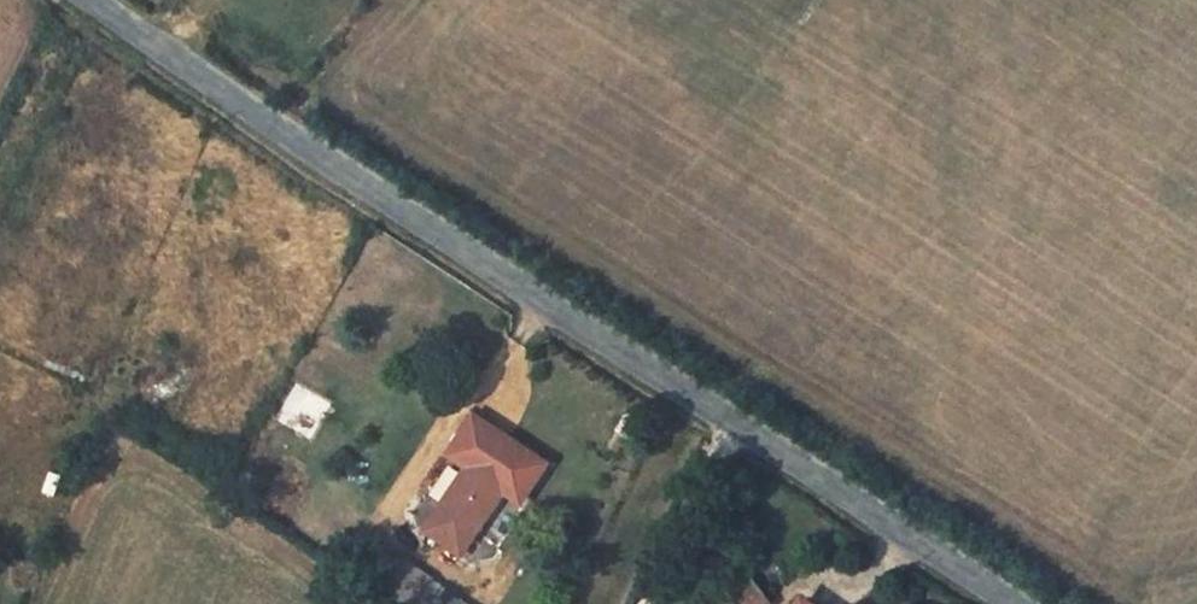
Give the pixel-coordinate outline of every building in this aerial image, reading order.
[(471,469),(441,512),(444,513),(449,518),(478,537),(508,494),(524,505),(549,468),(547,467),(479,420),(454,456),(471,469)] [(446,522),(449,518),(444,513),(440,518),(446,522)] [(436,588),(411,567),(390,597),(399,603),(461,603),(436,588)] [(749,580),(721,603),(722,603),(767,603),(749,580)]
